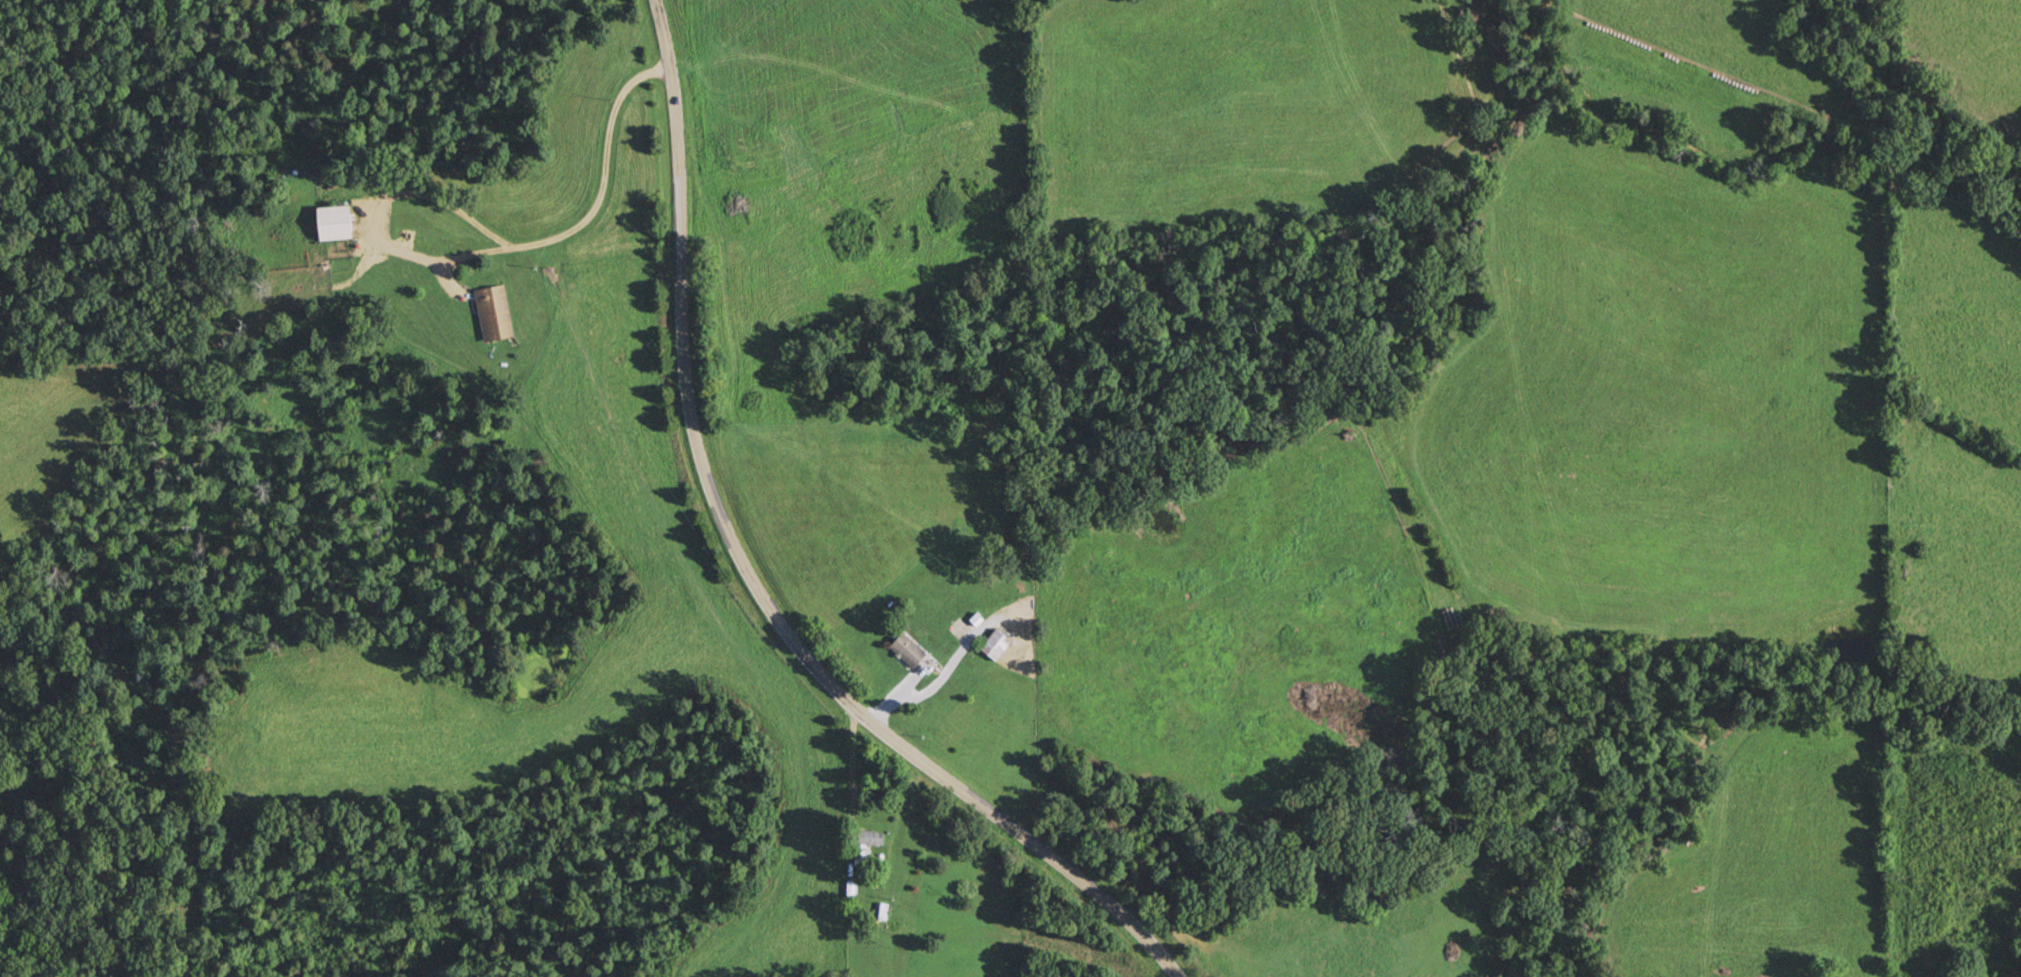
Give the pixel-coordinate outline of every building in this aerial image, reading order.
[(321,207),(322,240),(354,239),(353,206),(321,207)] [(485,343),(514,338),(505,285),(475,290),(485,343)] [(995,661),(1015,642),(1001,627),(981,646),(995,661)] [(915,669),(929,655),(906,632),(892,646),(915,669)] [(885,845),(886,831),(860,829),(859,843),(885,845)] [(887,903),(876,903),(876,919),(887,919),(887,903)]
